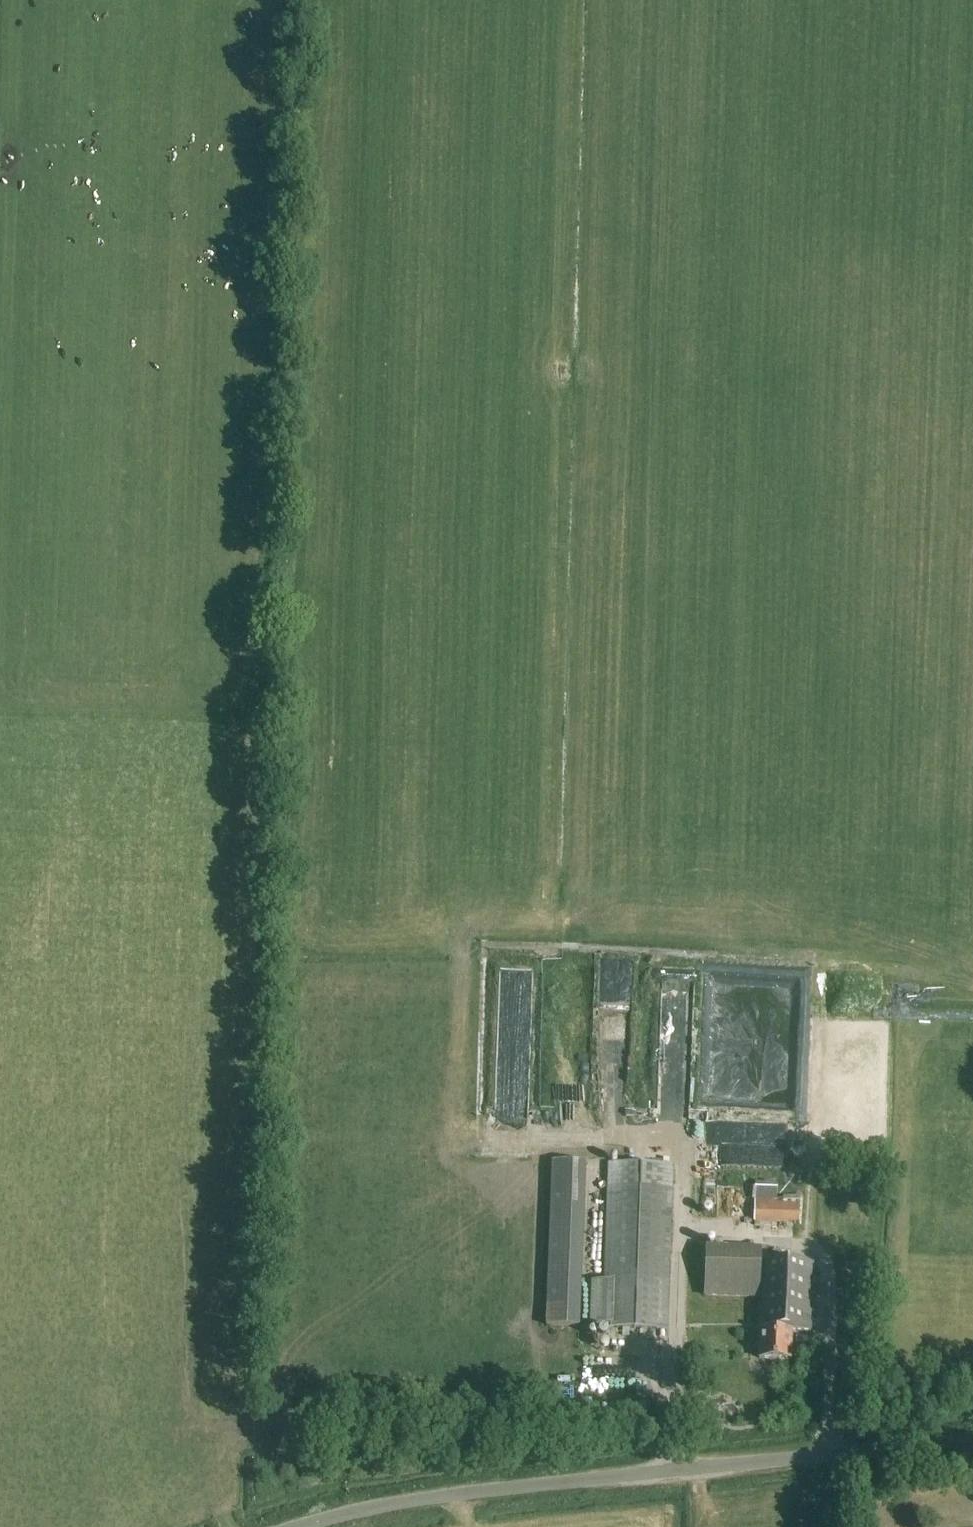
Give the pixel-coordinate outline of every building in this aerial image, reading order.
[(789,1164),(789,1119),(718,1120),(718,1164),(789,1164)] [(585,1163),(553,1162),(547,1325),(579,1327),(585,1163)] [(609,1164),(605,1285),(592,1284),(591,1324),(603,1324),(603,1328),(666,1330),(672,1166),(609,1164)] [(754,1203),(754,1223),(799,1225),(799,1204),(754,1203)] [(810,1331),(812,1264),(761,1262),(762,1249),(707,1248),(705,1296),(760,1297),(759,1329),(758,1359),(790,1360),(791,1330),(810,1331)]
